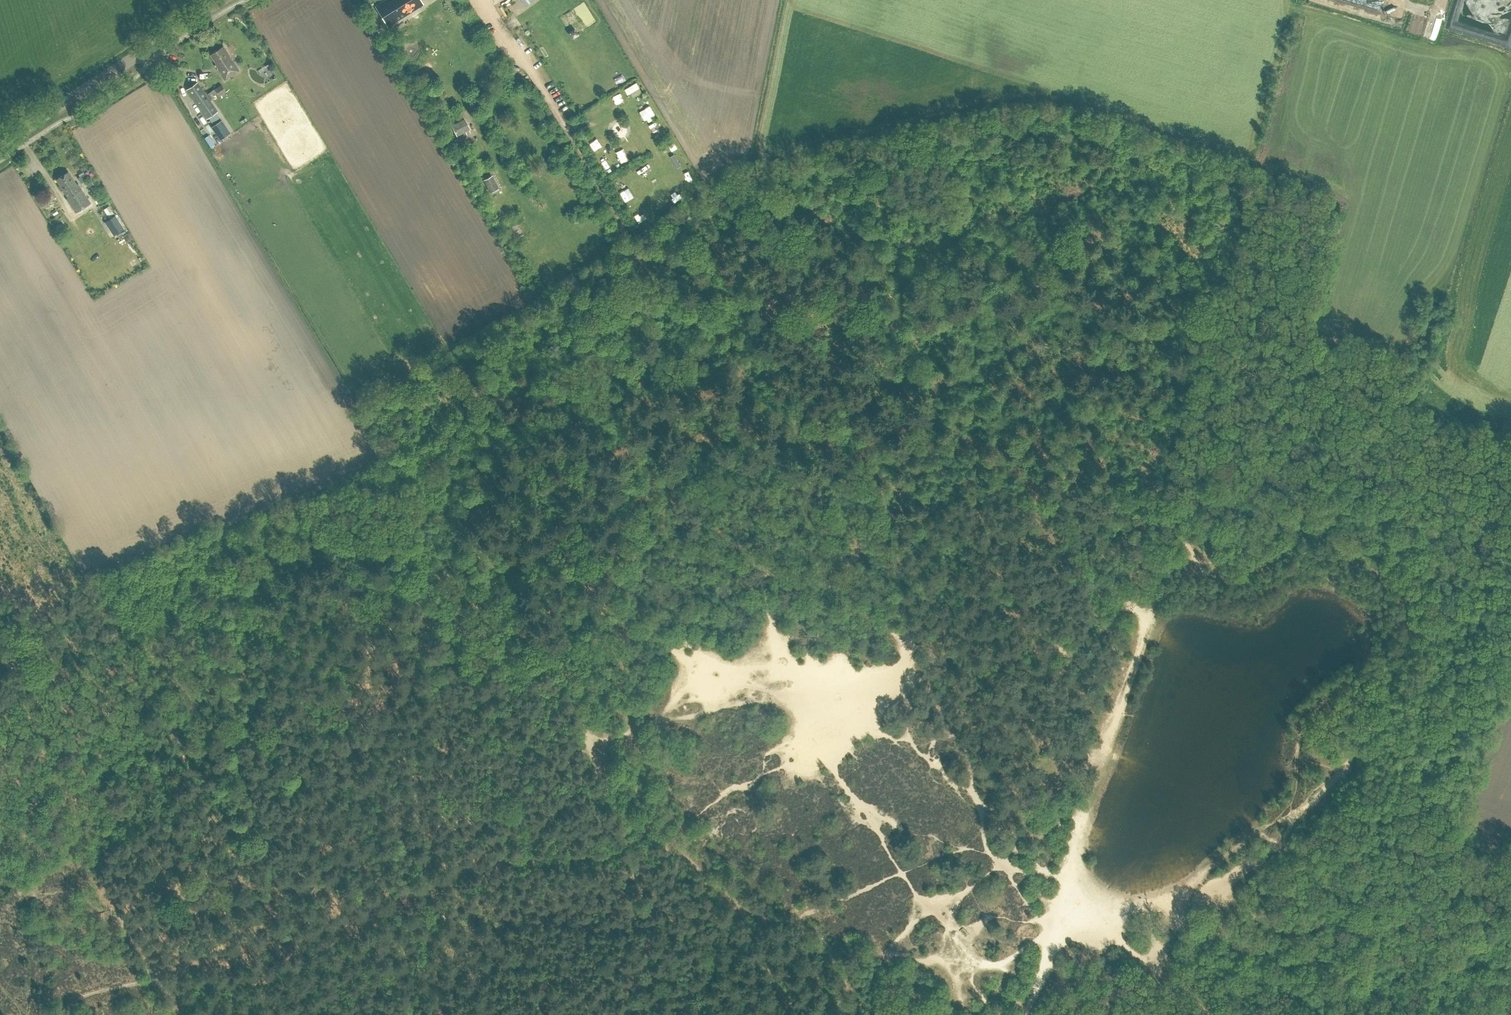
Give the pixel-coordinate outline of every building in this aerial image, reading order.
[(377,7),(378,10),(385,21),(387,24),(418,5),(422,2),(421,0),(388,0),(377,7)] [(217,62),(215,64),(225,79),(239,69),(224,45),(211,53),(217,62)] [(169,61),(175,57),(171,52),(165,57),(169,61)] [(198,81),(186,89),(205,119),(208,117),(211,122),(219,117),(216,112),(218,111),(198,81)] [(213,84),(208,88),(216,99),(221,95),(213,84)] [(619,91),(607,98),(611,104),(622,96),(619,91)] [(620,106),(624,111),(631,107),(628,101),(620,106)] [(469,130),(470,129),(465,118),(451,125),(457,136),(465,132),(467,134),(470,133),(469,130)] [(438,137),(453,131),(447,119),(433,126),(438,137)] [(188,127),(182,128),(183,135),(190,133),(188,127)] [(576,129),(569,130),(570,137),(577,135),(576,129)] [(613,136),(617,144),(621,142),(617,134),(613,136)] [(579,145),(581,152),(593,150),(591,143),(579,145)] [(624,161),(628,169),(633,167),(628,158),(624,161)] [(655,169),(665,164),(663,159),(653,164),(655,169)] [(76,184),(68,172),(55,179),(67,198),(66,198),(75,212),(90,202),(78,183),(76,184)] [(482,179),(489,193),(499,188),(492,175),(482,179)] [(464,177),(469,192),(474,190),(470,176),(464,177)] [(62,232),(79,224),(75,214),(58,222),(62,232)] [(105,221),(103,222),(112,236),(123,229),(114,215),(108,219),(107,217),(104,219),(105,221)] [(963,927),(959,930),(965,937),(969,934),(963,927)]
